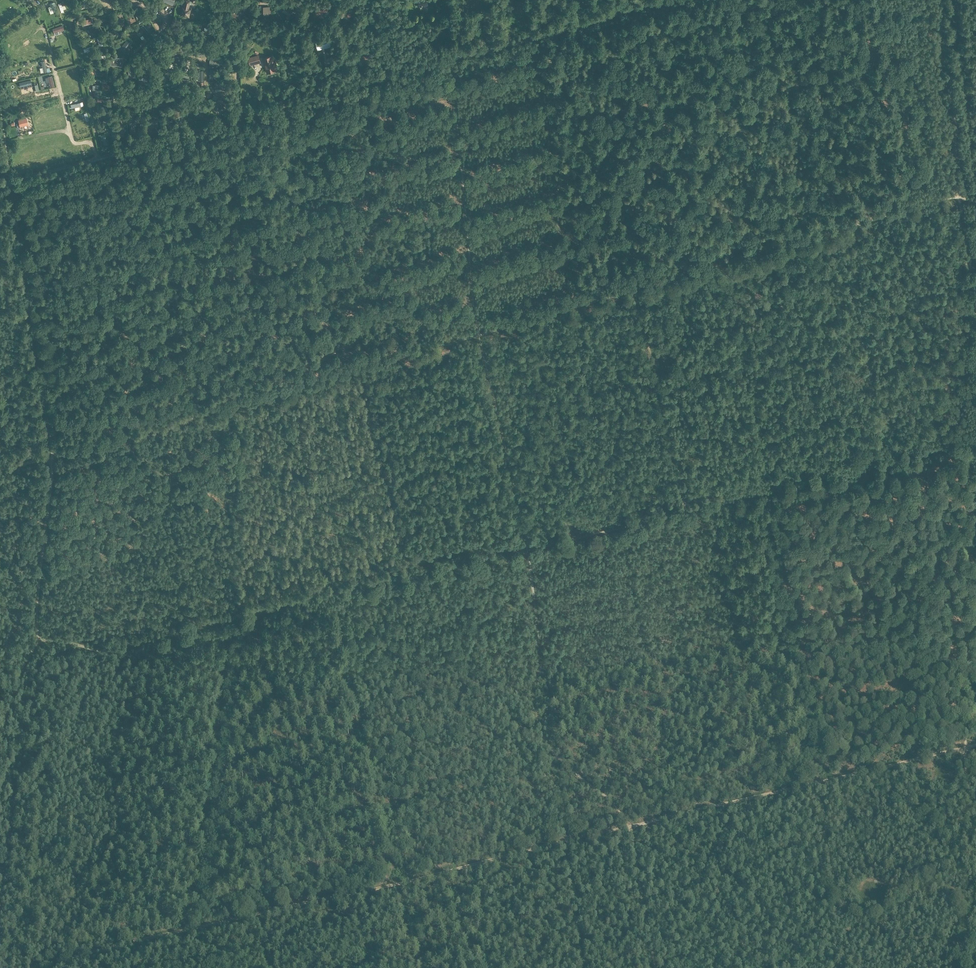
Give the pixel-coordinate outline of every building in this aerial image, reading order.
[(183,8),(181,15),(189,17),(191,9),(189,9),(190,1),(185,0),(184,8),(183,8)] [(522,11),(523,1),(515,0),(514,10),(522,11)] [(83,2),(73,7),(75,10),(85,5),(83,2)] [(287,4),(284,8),(292,13),(295,9),(287,4)] [(317,15),(324,12),(326,11),(324,6),(321,7),(315,9),(317,15)] [(270,16),(269,7),(261,7),(262,17),(270,16)] [(353,11),(347,9),(345,16),(351,18),(353,11)] [(232,14),(236,22),(244,17),(240,10),(232,14)] [(143,13),(141,15),(146,22),(149,20),(143,13)] [(445,25),(445,26),(440,27),(441,33),(451,31),(450,26),(448,27),(448,24),(445,25)] [(149,33),(143,25),(140,27),(146,35),(149,33)] [(107,33),(109,36),(118,31),(116,28),(107,33)] [(318,50),(330,47),(328,38),(316,42),(318,50)] [(131,43),(127,40),(120,49),(124,52),(124,51),(126,53),(129,50),(127,48),(131,43)] [(369,53),(360,58),(363,63),(372,58),(369,53)] [(250,66),(261,63),(259,55),(248,58),(250,66)] [(274,62),(273,56),(264,58),(268,72),(277,70),(276,67),(278,66),(276,61),(274,62)] [(214,107),(220,111),(224,103),(218,100),(214,107)]
